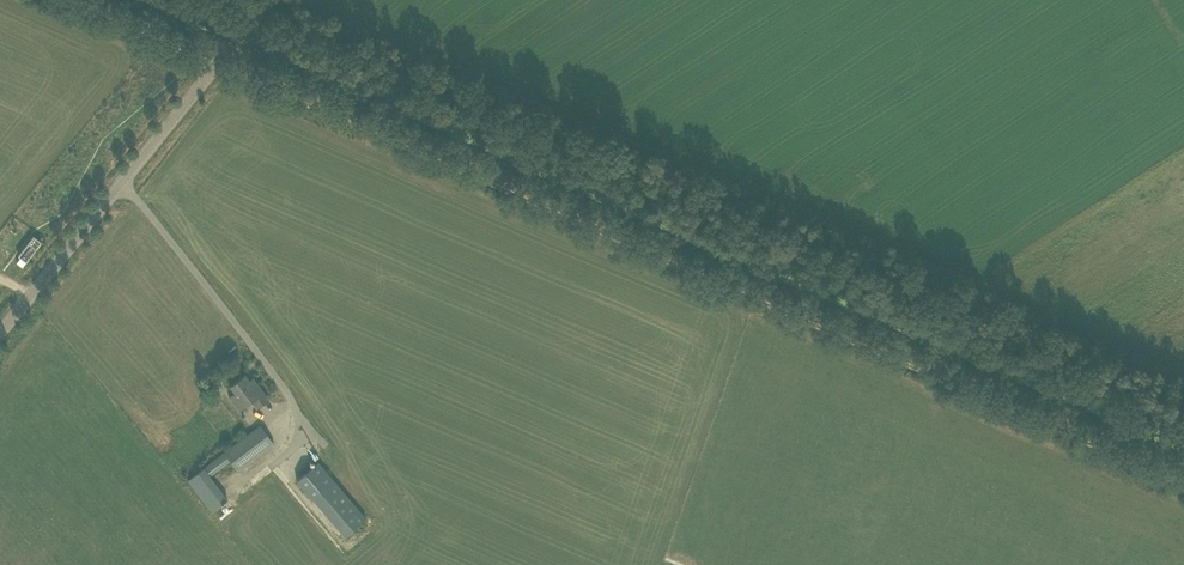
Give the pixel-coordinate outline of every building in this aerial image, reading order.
[(26,251),(18,262),(25,267),(34,256),(26,251)] [(256,380),(252,383),(245,374),(230,385),(235,392),(229,396),(239,410),(251,401),(257,408),(270,398),(256,380)] [(238,471),(259,455),(274,443),(260,424),(187,479),(212,511),(228,498),(211,475),(230,461),(238,471)] [(344,536),(367,517),(319,461),(297,480),(344,536)]
